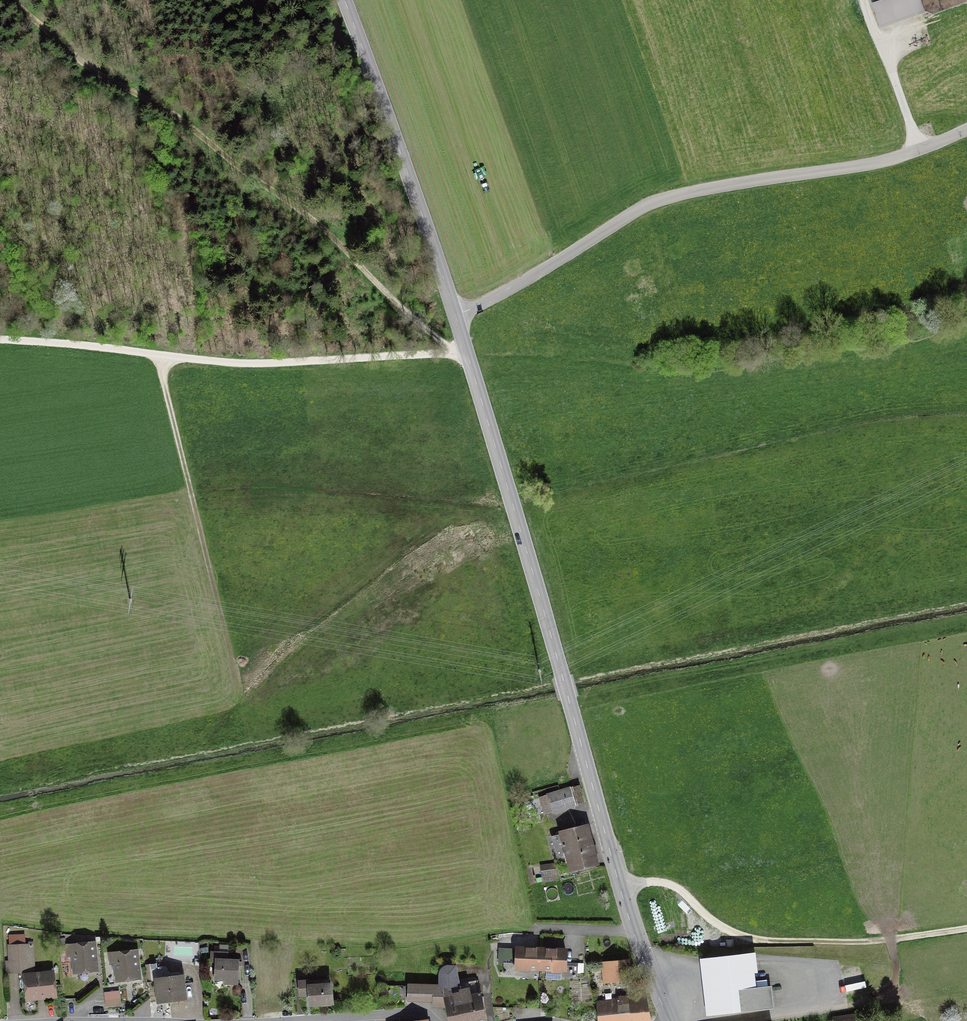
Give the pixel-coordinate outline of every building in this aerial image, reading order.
[(570,788),(569,787),(569,788),(569,789),(539,798),(544,814),(574,805),(575,807),(570,788)] [(560,834),(550,836),(558,865),(568,862),(570,870),(595,863),(585,827),(560,833),(560,834)] [(543,881),(553,880),(551,865),(541,866),(543,881)] [(24,961),(23,946),(22,936),(8,937),(9,947),(8,947),(8,962),(24,961)] [(74,972),(95,970),(92,944),(66,947),(67,957),(72,956),(74,972)] [(515,969),(539,970),(564,971),(565,951),(547,950),(540,949),(536,949),(516,948),(515,969)] [(116,980),(138,978),(135,952),(115,954),(116,963),(115,963),(116,980)] [(224,983),(235,984),(236,966),(241,967),(241,962),(226,961),(226,953),(210,953),(210,961),(215,961),(214,979),(224,980),(224,983)] [(755,1004),(750,955),(703,961),(710,1014),(756,1009),(755,1006),(758,1006),(758,1004),(755,1004)] [(603,983),(624,981),(622,961),(601,963),(603,983)] [(454,967),(447,967),(445,967),(443,968),(441,970),(440,972),(439,975),(439,986),(433,986),(432,1003),(444,1003),(448,1020),(482,1020),(485,1020),(479,993),(478,994),(476,981),(455,985),(454,967)] [(27,1000),(54,997),(51,973),(24,976),(24,977),(18,978),(19,988),(23,991),(26,990),(27,1000)] [(157,1002),(184,999),(181,977),(155,980),(157,1002)] [(308,991),(309,1005),(331,1003),(329,985),(308,987),(308,981),(298,982),(299,996),(305,995),(305,991),(308,991)] [(103,996),(103,1000),(104,1003),(104,1007),(119,1005),(118,998),(118,991),(103,993),(103,996)] [(645,995),(627,997),(627,1005),(617,1006),(617,1002),(596,1004),(598,1020),(636,1020),(649,1020),(645,995)]
